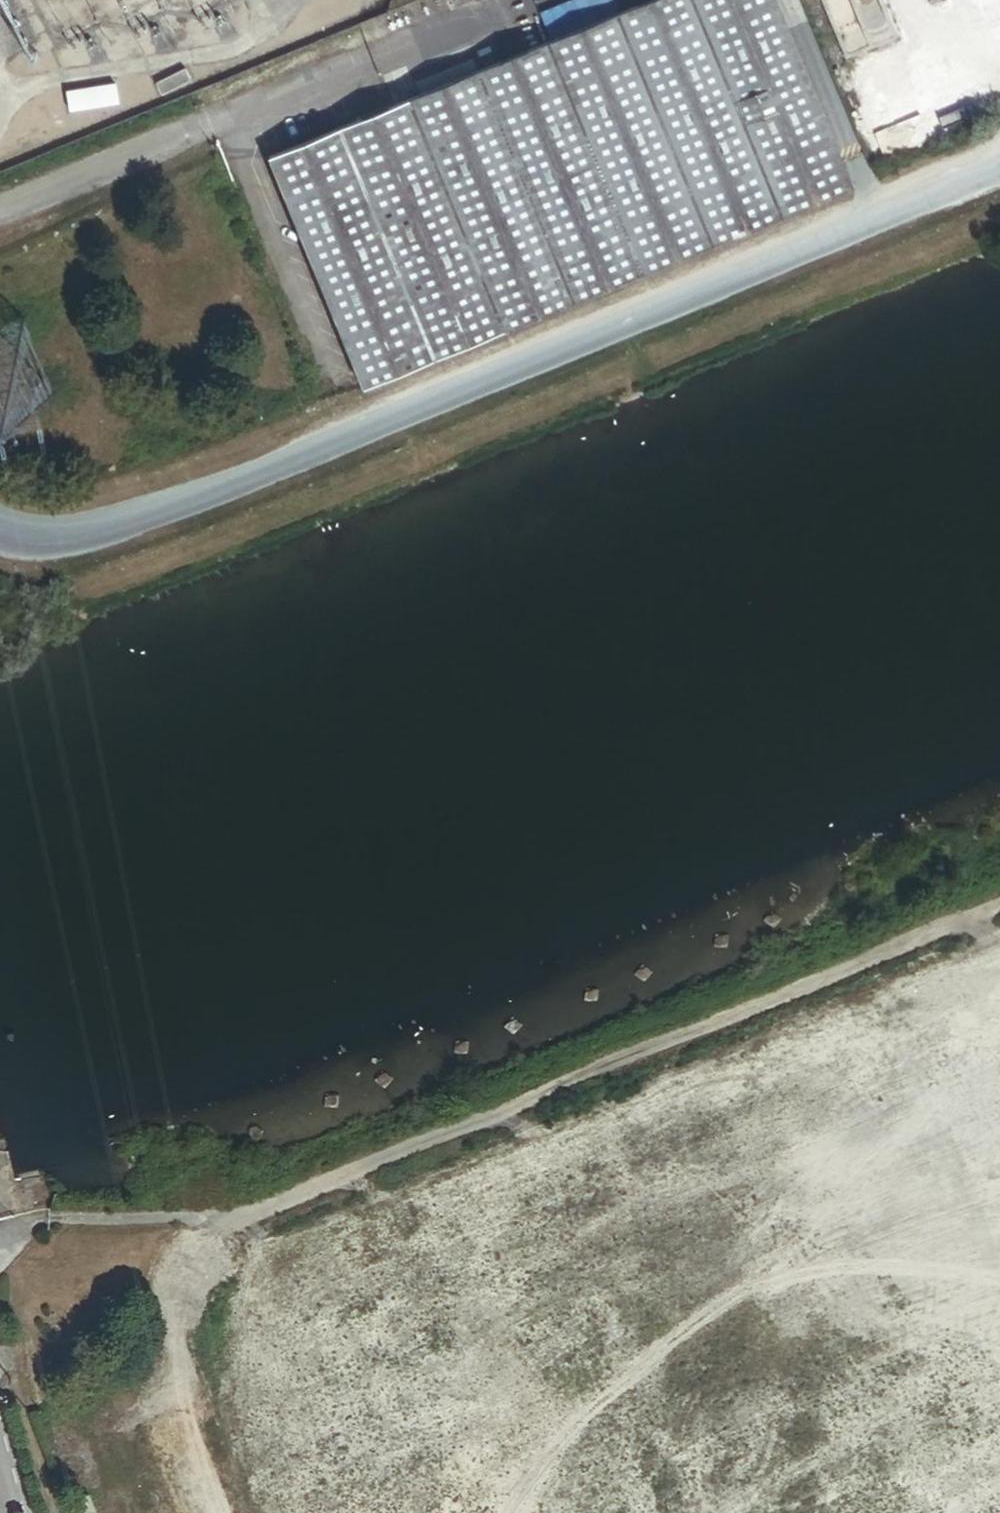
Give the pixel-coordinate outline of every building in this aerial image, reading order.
[(276,150),(370,380),(854,181),(780,0),(640,0),(276,150)] [(186,70),(157,84),(164,98),(193,84),(186,70)] [(116,84),(67,92),(70,112),(120,105),(116,84)]
